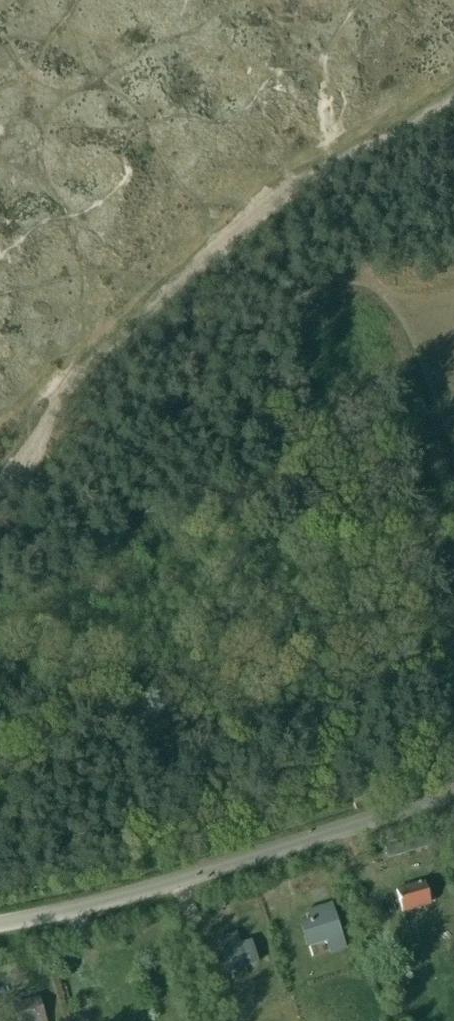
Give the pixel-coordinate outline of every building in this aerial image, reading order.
[(390,844),(395,859),(436,845),(430,829),(390,844)] [(425,884),(396,892),(402,913),(430,904),(430,903),(435,902),(433,894),(428,896),(425,884)] [(331,906),(308,913),(311,922),(301,925),(308,947),(327,941),(331,953),(345,949),(331,906)] [(240,946),(236,934),(218,940),(229,972),(257,963),(251,942),(240,946)] [(18,973),(35,967),(31,956),(14,962),(18,973)] [(38,999),(13,1007),(17,1020),(45,1020),(38,999)]
